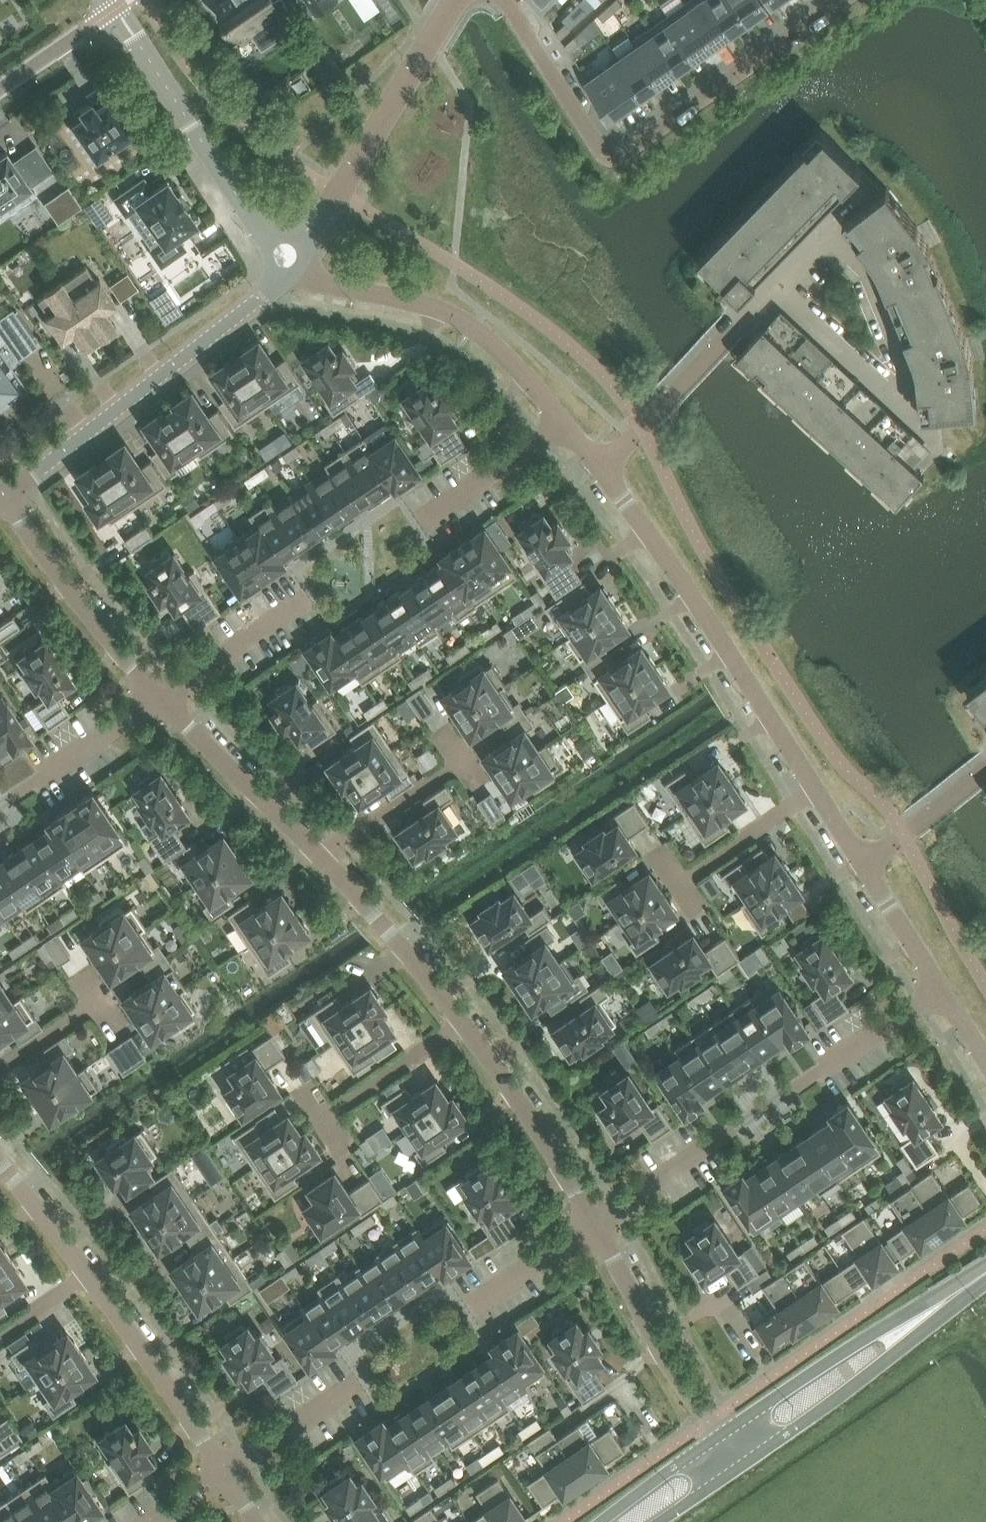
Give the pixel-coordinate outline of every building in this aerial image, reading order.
[(219,4),(230,21),(228,22),(230,25),(232,24),(238,32),(248,25),(253,33),(263,47),(287,31),(277,17),(272,9),(277,5),(273,0),(225,0),(219,4)] [(310,13),(330,0),(300,0),(310,13)] [(620,0),(614,0),(608,6),(613,12),(623,3),(620,0)] [(731,29),(711,0),(689,0),(686,2),(713,41),(731,29)] [(749,16),(737,0),(711,0),(731,29),(749,16)] [(767,3),(765,0),(737,0),(749,16),(767,3)] [(686,2),(668,15),(695,54),(713,41),(686,2)] [(598,14),(604,20),(613,12),(608,6),(598,14)] [(668,15),(651,27),(678,66),(695,54),(668,15)] [(556,31),(560,38),(571,28),(565,22),(556,31)] [(633,39),(638,46),(660,78),(678,66),(651,27),(633,39)] [(569,51),(580,42),(574,36),(565,45),(569,51)] [(660,78),(638,46),(620,59),(642,91),(660,78)] [(327,48),(314,57),(326,76),(340,67),(327,48)] [(608,103),(618,95),(624,104),(642,91),(620,59),(588,81),(601,101),(604,105),(607,102),(608,103)] [(122,89),(113,76),(102,84),(111,97),(122,89)] [(74,124),(97,157),(130,133),(98,87),(86,95),(89,101),(73,113),(74,114),(80,110),(84,116),(74,124)] [(883,188),(821,129),(700,255),(741,295),(765,269),(756,261),(821,192),(822,193),(837,178),(860,207),(843,221),(874,261),(875,260),(918,366),(917,366),(922,416),(978,410),(973,361),(966,337),(930,248),(917,224),(886,185),(883,188)] [(13,161),(6,151),(0,155),(0,206),(52,169),(36,145),(13,161)] [(151,189),(143,178),(115,198),(126,213),(138,205),(158,235),(162,240),(150,248),(161,264),(185,248),(176,236),(196,222),(178,196),(166,179),(151,189)] [(68,185),(58,192),(72,212),(82,205),(68,185)] [(114,216),(99,195),(84,206),(98,227),(114,216)] [(235,252),(223,260),(228,267),(240,258),(235,252)] [(62,281),(61,280),(60,280),(100,337),(116,326),(105,310),(116,302),(99,278),(96,280),(85,265),(62,281)] [(120,299),(137,287),(127,272),(109,284),(120,299)] [(98,336),(99,337),(100,337),(60,280),(44,291),(45,293),(37,299),(48,314),(45,316),(61,340),(72,333),(82,347),(98,336)] [(150,301),(157,311),(170,302),(163,292),(150,301)] [(25,388),(6,361),(15,354),(18,358),(37,345),(12,309),(0,317),(0,333),(5,340),(0,344),(0,405),(25,388)] [(737,356),(897,504),(924,475),(764,326),(737,356)] [(244,352),(246,355),(238,361),(268,405),(302,381),(286,357),(276,364),(274,361),(267,351),(260,341),(258,343),(258,342),(256,343),(257,344),(247,350),(247,349),(246,350),(246,351),(244,352)] [(334,413),(353,400),(361,396),(353,384),(356,382),(348,369),(354,365),(344,349),(339,352),(337,349),(335,350),(330,342),(306,358),(314,371),(320,381),(321,380),(332,397),(326,400),(334,413)] [(268,405),(238,361),(233,364),(231,361),(229,362),(228,362),(227,363),(227,364),(218,370),(218,369),(216,370),(216,371),(214,372),(221,382),(221,383),(228,392),(230,395),(219,402),(236,426),(268,405)] [(423,377),(406,389),(409,394),(406,397),(415,409),(414,410),(421,419),(432,435),(417,446),(423,455),(424,456),(425,458),(430,454),(435,451),(442,462),(468,445),(453,422),(457,420),(448,407),(455,403),(444,387),(440,391),(438,388),(436,389),(430,380),(427,383),(423,377)] [(371,398),(367,391),(361,396),(353,400),(358,407),(371,398)] [(203,454),(235,433),(219,409),(209,415),(207,412),(200,402),(193,392),(191,394),(191,393),(189,394),(189,395),(180,401),(178,402),(179,402),(177,403),(179,406),(173,410),(203,454)] [(195,447),(201,456),(203,454),(173,410),(165,415),(163,412),(161,414),(161,413),(160,414),(160,415),(151,421),(150,420),(149,421),(149,422),(147,423),(154,433),(154,434),(160,444),(161,443),(163,446),(152,453),(168,477),(180,470),(174,462),(195,447)] [(346,411),(341,415),(345,422),(347,424),(353,421),(346,411)] [(345,422),(341,415),(329,423),(334,430),(345,422)] [(321,428),(326,435),(334,430),(329,423),(321,428)] [(254,438),(247,427),(236,435),(244,446),(254,438)] [(421,472),(392,432),(373,445),(401,487),(402,486),(402,485),(416,475),(417,476),(419,474),(418,473),(421,472)] [(372,446),(365,436),(347,449),(378,496),(388,490),(386,487),(393,482),(397,488),(400,486),(400,487),(401,487),(373,445),(372,446)] [(110,455),(112,458),(107,461),(137,505),(168,484),(152,460),(142,467),(140,464),(133,454),(126,444),(124,445),(122,446),(113,452),(111,453),(112,453),(110,455)] [(301,452),(296,445),(290,449),(294,456),(301,452)] [(283,453),(288,460),(294,456),(290,449),(283,453)] [(378,496),(347,449),(327,462),(357,507),(365,501),(366,504),(378,496)] [(424,456),(417,461),(423,470),(435,462),(430,454),(425,458),(424,456)] [(277,459),(272,463),(277,471),(282,467),(277,459)] [(107,514),(112,522),(137,505),(107,461),(98,467),(96,464),(94,465),(93,466),(84,472),(83,472),(82,473),(80,475),(87,485),(94,495),(94,494),(96,497),(89,502),(91,504),(90,504),(91,505),(92,505),(98,514),(98,515),(99,516),(100,518),(107,514)] [(325,463),(329,469),(312,481),(339,522),(350,515),(348,513),(357,507),(327,462),(325,463)] [(270,473),(265,466),(251,475),(255,482),(270,473)] [(245,479),(250,486),(255,482),(251,475),(245,479)] [(339,522),(312,481),(292,495),(318,533),(327,527),(329,530),(339,522)] [(182,498),(191,511),(200,504),(191,491),(182,498)] [(232,498),(228,491),(211,502),(216,509),(232,498)] [(275,506),(271,500),(268,502),(300,549),(312,541),(310,538),(318,533),(292,495),(275,506)] [(201,509),(205,516),(216,509),(211,502),(201,509)] [(250,515),(256,524),(255,525),(283,566),(284,565),(283,564),(286,563),(282,557),(289,552),(291,555),(300,549),(268,502),(250,515)] [(529,543),(535,551),(529,555),(557,596),(583,579),(568,556),(572,554),(563,541),(570,537),(559,521),(554,524),(552,521),(551,523),(545,514),(542,516),(538,511),(520,523),(524,528),(521,530),(530,543),(529,543)] [(154,535),(147,524),(125,538),(133,549),(154,535)] [(283,566),(255,525),(236,538),(264,579),(265,579),(264,578),(265,577),(265,578),(268,577),(267,576),(281,566),(282,567),(283,566)] [(467,540),(466,539),(465,540),(498,589),(519,575),(486,527),(483,529),(483,528),(481,529),(481,530),(467,540)] [(248,589),(262,579),(263,580),(264,579),(236,538),(216,552),(243,592),(245,590),(246,591),(248,590),(248,589)] [(447,553),(447,552),(445,553),(479,602),(498,589),(465,540),(464,540),(465,541),(464,542),(463,541),(461,542),(462,543),(447,553)] [(154,567),(151,569),(156,577),(155,579),(157,581),(152,585),(162,600),(169,596),(177,608),(181,606),(196,628),(222,611),(194,569),(189,573),(184,565),(183,565),(175,553),(171,555),(168,549),(150,561),(154,567)] [(440,567),(438,564),(428,570),(460,617),(479,605),(478,603),(479,602),(445,553),(445,555),(443,556),(447,562),(440,567)] [(417,578),(418,581),(410,586),(440,630),(441,630),(437,624),(454,613),(458,619),(460,617),(428,570),(417,578)] [(571,634),(567,637),(568,638),(617,605),(609,594),(608,596),(601,586),(591,593),(584,583),(569,593),(547,608),(555,619),(559,616),(571,634)] [(402,592),(400,589),(389,597),(421,644),(440,630),(410,586),(402,592)] [(540,607),(547,603),(538,589),(531,594),(535,601),(540,607)] [(416,638),(420,644),(421,644),(389,597),(379,604),(381,606),(371,613),(401,657),(403,656),(399,650),(416,638)] [(535,601),(522,610),(527,616),(540,607),(535,601)] [(622,617),(624,616),(617,605),(568,638),(588,668),(610,654),(603,643),(628,626),(622,617)] [(364,618),(362,615),(350,623),(381,670),(401,657),(371,613),(364,618)] [(20,626),(12,615),(0,623),(0,639),(20,626)] [(502,627),(498,620),(493,624),(498,631),(502,627)] [(522,620),(517,623),(513,626),(519,635),(524,632),(525,625),(522,620)] [(329,633),(328,632),(327,633),(355,674),(357,673),(363,682),(381,670),(350,623),(341,629),(343,632),(336,637),(332,631),(329,633)] [(478,634),(482,641),(498,631),(493,624),(478,634)] [(505,631),(510,638),(514,645),(521,640),(512,627),(505,631)] [(310,646),(308,647),(335,688),(355,674),(327,633),(326,633),(327,634),(312,644),(312,643),(310,645),(310,646)] [(70,713),(55,691),(71,680),(44,641),(40,644),(40,643),(39,644),(36,640),(22,649),(25,653),(24,654),(20,657),(28,668),(25,670),(35,686),(38,684),(46,695),(32,705),(47,728),(70,713)] [(471,648),(466,641),(454,650),(458,657),(471,648)] [(642,647),(617,664),(610,654),(588,668),(608,698),(657,665),(650,655),(648,656),(642,647)] [(447,655),(451,662),(458,657),(454,650),(447,655)] [(452,704),(450,705),(459,718),(504,688),(503,687),(507,684),(493,663),(485,668),(481,662),(460,676),(464,682),(446,695),(452,704)] [(663,677),(665,676),(657,665),(608,698),(629,729),(651,714),(643,704),(669,687),(663,677)] [(433,674),(429,667),(414,677),(419,684),(433,674)] [(968,687),(985,711),(985,673),(968,687)] [(409,680),(413,687),(419,684),(414,677),(409,680)] [(306,694),(297,681),(274,697),(279,706),(278,707),(279,710),(275,713),(285,729),(292,724),(300,737),(304,735),(312,746),(338,729),(317,698),(312,702),(306,694)] [(568,683),(557,691),(564,702),(575,694),(568,683)] [(423,717),(435,710),(420,688),(409,696),(423,717)] [(526,713),(519,701),(514,704),(504,688),(459,718),(465,727),(466,725),(473,735),(498,717),(505,728),(526,713)] [(3,746),(10,742),(13,746),(29,735),(1,694),(0,695),(0,743),(3,746)] [(389,704),(384,697),(375,703),(380,710),(389,704)] [(364,710),(369,717),(380,710),(375,703),(364,710)] [(526,713),(505,728),(512,738),(486,755),(492,764),(491,765),(496,774),(537,746),(526,730),(534,724),(526,713)] [(342,781),(343,783),(344,784),(395,750),(376,722),(374,719),(357,731),(351,735),(357,744),(344,753),(345,754),(331,764),(332,767),(333,769),(333,768),(342,781)] [(352,723),(345,728),(350,736),(351,735),(357,731),(352,723)] [(580,747),(587,757),(595,751),(589,741),(580,747)] [(546,742),(538,748),(537,746),(496,774),(505,787),(507,786),(513,795),(532,783),(536,789),(556,775),(552,769),(560,763),(546,742)] [(426,769),(438,761),(429,747),(417,756),(426,769)] [(392,796),(416,780),(395,750),(344,784),(345,785),(349,783),(362,801),(372,794),(373,796),(386,787),(392,796)] [(695,777),(688,767),(665,783),(686,813),(733,781),(727,772),(728,772),(726,769),(725,770),(725,769),(722,771),(716,763),(705,771),(705,770),(696,776),(696,777),(695,777)] [(150,838),(166,860),(171,856),(188,845),(173,824),(189,813),(167,780),(162,773),(158,776),(156,777),(154,773),(140,782),(143,786),(142,786),(142,787),(138,790),(146,801),(143,803),(153,819),(156,816),(164,828),(150,838)] [(740,789),(738,790),(733,781),(686,813),(706,843),(729,827),(722,817),(723,816),(723,817),(732,811),(743,803),(738,795),(741,793),(740,792),(741,792),(740,789)] [(455,796),(446,784),(424,799),(431,810),(400,831),(402,835),(403,837),(399,840),(408,852),(412,850),(413,851),(416,855),(427,847),(429,851),(445,840),(443,837),(456,828),(441,805),(455,796)] [(127,841),(94,793),(72,808),(105,857),(127,841)] [(494,822),(505,814),(491,793),(479,801),(494,822)] [(585,842),(577,847),(582,854),(577,858),(586,872),(592,868),(596,874),(635,847),(628,837),(650,822),(635,800),(612,816),(615,821),(607,827),(605,824),(583,838),(585,842)] [(105,857),(72,808),(53,821),(86,870),(105,857)] [(52,821),(55,826),(37,838),(67,882),(68,882),(62,874),(79,862),(85,870),(86,870),(53,821),(52,821)] [(194,841),(188,845),(171,856),(179,867),(187,862),(199,881),(238,855),(233,846),(234,845),(232,843),(231,844),(225,835),(211,845),(210,844),(202,850),(202,851),(201,851),(194,841)] [(67,882),(37,838),(18,851),(48,895),(67,882)] [(689,861),(697,856),(691,848),(683,853),(689,861)] [(18,851),(0,863),(0,865),(29,908),(48,895),(18,851)] [(146,854),(138,859),(147,872),(151,870),(155,867),(146,854)] [(750,898),(742,903),(742,904),(790,872),(784,863),(785,863),(783,860),(782,861),(781,860),(779,862),(773,854),(762,862),(762,861),(753,867),(753,868),(752,868),(745,858),(722,874),(730,885),(738,880),(750,898)] [(245,863),(244,864),(238,855),(199,881),(212,900),(204,906),(212,917),(235,901),(228,891),(229,890),(229,891),(238,885),(238,884),(252,875),(246,866),(247,865),(245,863)] [(534,860),(523,868),(531,880),(542,872),(534,860)] [(0,865),(0,906),(7,917),(25,905),(28,909),(29,908),(0,865)] [(153,888),(160,883),(151,870),(147,872),(144,874),(153,888)] [(796,880),(795,881),(790,872),(742,904),(763,934),(786,918),(779,908),(780,907),(780,908),(789,902),(800,894),(794,886),(797,884),(797,883),(798,882),(796,880)] [(624,916),(620,919),(621,920),(664,891),(658,882),(659,882),(657,879),(656,880),(656,879),(653,881),(647,873),(636,881),(636,880),(627,886),(627,887),(620,877),(596,892),(604,904),(612,899),(624,916)] [(719,885),(712,874),(702,881),(710,892),(719,885)] [(118,892),(125,887),(121,881),(114,885),(118,892)] [(91,905),(104,896),(99,889),(86,898),(91,905)] [(671,899),(670,900),(664,891),(621,920),(633,939),(629,942),(637,953),(660,937),(653,927),(654,926),(654,927),(663,921),(663,920),(674,913),(669,905),(672,903),(671,902),(672,901),(671,899)] [(252,898),(229,913),(249,944),(296,912),(290,903),(292,902),(290,900),(289,901),(283,892),(269,902),(268,901),(260,907),(259,908),(252,898)] [(483,940),(487,938),(488,939),(491,943),(523,921),(530,932),(552,917),(544,905),(530,915),(515,892),(502,901),(500,898),(484,908),(486,912),(475,919),(478,923),(477,924),(478,925),(474,927),(483,940)] [(579,900),(568,907),(576,919),(587,911),(579,900)] [(806,904),(796,911),(800,918),(810,911),(806,904)] [(92,946),(90,948),(97,958),(146,925),(133,905),(125,911),(121,905),(100,919),(104,925),(86,937),(92,946)] [(79,913),(74,906),(61,915),(66,922),(79,913)] [(303,920),(302,921),(296,912),(249,944),(270,974),(293,958),(286,948),(287,947),(287,948),(296,942),(295,942),(310,932),(304,923),(305,922),(303,920)] [(61,915),(47,924),(52,931),(66,922),(61,915)] [(143,929),(147,926),(146,925),(97,958),(105,969),(107,968),(113,977),(138,960),(145,970),(167,956),(159,944),(155,947),(143,929)] [(513,977),(512,978),(519,989),(564,958),(563,958),(559,960),(547,942),(555,937),(547,925),(525,940),(533,950),(507,968),(513,977)] [(42,938),(37,931),(23,941),(28,948),(42,938)] [(827,1021),(850,1006),(835,985),(851,974),(824,934),(820,937),(819,937),(816,933),(803,942),(805,946),(804,947),(805,947),(800,950),(808,962),(805,964),(815,979),(819,977),(826,989),(812,998),(827,1021)] [(71,955),(57,934),(45,942),(54,955),(59,963),(71,955)] [(718,973),(732,964),(741,958),(726,935),(705,950),(694,934),(654,961),(657,965),(657,967),(653,970),(662,983),(666,980),(667,981),(670,985),(682,977),(684,981),(699,970),(697,967),(709,959),(718,973)] [(23,941),(10,950),(14,957),(28,948),(23,941)] [(38,946),(47,960),(54,955),(45,942),(38,946)] [(770,958),(761,944),(754,949),(763,962),(770,958)] [(133,1007),(131,1008),(138,1019),(187,986),(167,956),(145,970),(152,980),(127,998),(133,1007)] [(623,966),(617,957),(609,962),(615,971),(623,966)] [(580,974),(576,976),(564,958),(519,989),(526,1000),(528,998),(534,1007),(560,990),(567,1001),(588,986),(580,974)] [(603,980),(613,974),(604,961),(594,967),(603,980)] [(736,971),(732,964),(718,973),(723,980),(736,971)] [(624,968),(614,974),(617,979),(627,972),(624,968)] [(808,1029),(775,980),(752,995),(783,1040),(790,1035),(793,1039),(808,1029)] [(22,996),(21,995),(13,1001),(0,981),(0,1011),(22,996)] [(559,1033),(560,1034),(556,1037),(564,1050),(568,1047),(569,1048),(572,1052),(584,1045),(586,1048),(601,1037),(599,1034),(612,1025),(597,1003),(611,993),(603,981),(581,996),(588,1007),(556,1028),(559,1033)] [(714,992),(710,985),(696,994),(701,1001),(714,992)] [(184,989),(188,987),(187,986),(138,1019),(145,1029),(147,1028),(153,1037),(172,1025),(176,1031),(196,1017),(192,1011),(196,1008),(184,989)] [(337,995),(313,1011),(334,1041),(385,1007),(372,987),(357,997),(356,996),(343,1004),(337,995)] [(690,998),(694,1005),(701,1001),(696,994),(690,998)] [(764,1052),(783,1040),(752,995),(734,1008),(764,1052)] [(21,1041),(42,1027),(22,996),(0,1011),(0,1040),(14,1031),(21,1041)] [(658,1013),(651,1002),(640,1010),(647,1020),(658,1013)] [(382,1011),(386,1008),(385,1007),(334,1041),(355,1072),(378,1056),(372,1047),(385,1038),(384,1037),(394,1030),(382,1011)] [(745,1065),(764,1052),(734,1008),(715,1021),(745,1065)] [(677,1017),(672,1010),(659,1019),(663,1026),(677,1017)] [(645,1028),(650,1035),(663,1026),(659,1019),(645,1028)] [(726,1078),(745,1065),(715,1021),(696,1033),(726,1078)] [(282,1046),(289,1042),(280,1028),(273,1033),(282,1046)] [(245,1113),(280,1090),(266,1068),(287,1054),(282,1046),(273,1033),(250,1048),(256,1056),(233,1071),(240,1082),(229,1089),(232,1093),(231,1094),(232,1095),(229,1098),(237,1111),(241,1108),(242,1109),(245,1113)] [(696,1033),(677,1046),(707,1091),(726,1078),(696,1033)] [(146,1057),(132,1035),(121,1043),(135,1064),(146,1057)] [(26,1078),(32,1087),(30,1088),(37,1099),(86,1066),(85,1065),(77,1070),(65,1053),(73,1047),(65,1036),(44,1050),(51,1061),(26,1078)] [(110,1050),(125,1071),(135,1064),(121,1043),(110,1050)] [(703,1100),(700,1095),(707,1091),(677,1046),(676,1047),(681,1055),(659,1070),(687,1111),(703,1100)] [(315,1074),(322,1069),(313,1056),(306,1060),(315,1074)] [(306,1060),(297,1067),(306,1080),(315,1074),(306,1060)] [(53,1118),(99,1086),(86,1066),(37,1099),(45,1110),(46,1109),(53,1118)] [(602,1107),(618,1131),(638,1118),(652,1139),(674,1125),(658,1102),(652,1107),(629,1073),(625,1076),(625,1075),(623,1076),(621,1072),(608,1081),(611,1085),(609,1086),(605,1089),(613,1100),(602,1107)] [(905,1124),(908,1121),(916,1133),(902,1142),(917,1165),(940,1150),(925,1129),(941,1118),(914,1078),(910,1081),(908,1081),(906,1077),(892,1086),(895,1090),(894,1091),(894,1092),(890,1094),(898,1106),(894,1108),(905,1124)] [(391,1114),(395,1111),(407,1130),(454,1098),(454,1097),(450,1100),(437,1081),(426,1088),(425,1086),(412,1095),(406,1086),(402,1088),(390,1097),(383,1102),(391,1114)] [(385,1089),(390,1097),(402,1088),(397,1081),(385,1089)] [(453,1128),(468,1118),(454,1098),(407,1130),(420,1148),(416,1151),(424,1163),(447,1147),(441,1138),(454,1129),(453,1128)] [(833,1112),(836,1117),(829,1122),(859,1166),(882,1151),(849,1102),(833,1112)] [(258,1120),(235,1136),(255,1166),(306,1132),(306,1131),(302,1133),(289,1115),(278,1122),(277,1120),(264,1129),(258,1120)] [(840,1179),(859,1166),(829,1122),(810,1134),(840,1179)] [(103,1163),(102,1164),(103,1165),(104,1165),(111,1175),(110,1176),(111,1177),(112,1176),(116,1182),(122,1178),(129,1189),(153,1173),(145,1162),(158,1153),(142,1129),(129,1138),(125,1132),(108,1144),(112,1150),(100,1158),(103,1163)] [(305,1162),(320,1152),(306,1132),(255,1166),(276,1197),(299,1181),(293,1172),(306,1163),(305,1162)] [(821,1192),(840,1179),(810,1134),(791,1147),(821,1192)] [(376,1150),(367,1137),(360,1141),(369,1155),(376,1150)] [(820,1192),(821,1192),(791,1147),(772,1160),(800,1200),(818,1188),(820,1192)] [(897,1159),(904,1169),(906,1172),(913,1168),(904,1154),(897,1159)] [(519,1229),(505,1208),(516,1200),(508,1190),(513,1187),(502,1170),(497,1173),(490,1163),(487,1165),(483,1160),(467,1171),(470,1176),(467,1179),(474,1189),(469,1192),(480,1209),(485,1206),(491,1215),(483,1221),(498,1243),(519,1229)] [(781,1213),(800,1200),(772,1160),(753,1173),(781,1213)] [(140,1220),(141,1219),(147,1228),(194,1196),(174,1166),(150,1182),(157,1192),(157,1193),(156,1192),(148,1198),(134,1208),(140,1217),(138,1218),(140,1220)] [(906,1187),(911,1184),(913,1182),(906,1172),(904,1169),(897,1174),(906,1187)] [(932,1169),(913,1182),(911,1184),(944,1231),(964,1217),(963,1215),(983,1202),(969,1182),(950,1195),(932,1169)] [(311,1210),(310,1210),(311,1212),(307,1214),(316,1227),(320,1225),(321,1226),(324,1230),(358,1207),(362,1214),(381,1201),(385,1199),(370,1177),(349,1192),(336,1172),(312,1188),(319,1198),(308,1206),(311,1210)] [(777,1210),(780,1214),(781,1213),(753,1173),(747,1177),(743,1173),(728,1184),(755,1225),(777,1210)] [(423,1192),(430,1187),(421,1174),(414,1178),(423,1192)] [(923,1245),(944,1231),(911,1184),(906,1187),(891,1198),(908,1223),(888,1236),(902,1257),(921,1243),(923,1245)] [(385,1199),(381,1201),(385,1208),(398,1199),(394,1192),(385,1199)] [(191,1242),(214,1226),(194,1196),(147,1228),(153,1237),(152,1237),(154,1240),(155,1239),(161,1248),(175,1238),(175,1239),(184,1233),(183,1232),(184,1232),(191,1242)] [(884,1202),(879,1196),(866,1204),(870,1211),(884,1202)] [(857,1215),(852,1208),(839,1217),(843,1224),(857,1215)] [(363,1229),(376,1220),(371,1212),(358,1221),(363,1229)] [(865,1215),(843,1230),(860,1255),(841,1268),(855,1288),(874,1275),(875,1277),(897,1263),(865,1215)] [(421,1231),(417,1226),(416,1227),(447,1273),(470,1257),(443,1216),(421,1231)] [(825,1226),(830,1233),(843,1224),(839,1217),(825,1226)] [(753,1244),(745,1248),(738,1253),(716,1219),(711,1222),(711,1221),(710,1223),(707,1219),(694,1227),(697,1231),(696,1232),(696,1233),(692,1235),(699,1247),(689,1254),(705,1277),(724,1264),(739,1286),(748,1280),(767,1266),(753,1244)] [(352,1226),(357,1233),(363,1229),(358,1221),(352,1226)] [(180,1280),(182,1279),(187,1288),(234,1256),(214,1226),(191,1242),(198,1252),(197,1252),(188,1258),(174,1268),(180,1276),(179,1277),(180,1280)] [(447,1273),(416,1227),(397,1239),(425,1279),(443,1267),(447,1273)] [(819,1241),(814,1234),(801,1243),(805,1250),(819,1241)] [(325,1255),(339,1246),(334,1239),(321,1247),(325,1255)] [(425,1279),(397,1239),(379,1252),(406,1292),(425,1279)] [(478,1242),(470,1247),(477,1258),(485,1252),(478,1242)] [(787,1252),(792,1258),(805,1250),(801,1243),(787,1252)] [(12,1260),(5,1249),(3,1250),(0,1246),(0,1268),(12,1260)] [(287,1265),(293,1260),(285,1247),(277,1251),(280,1255),(287,1265)] [(307,1256),(312,1264),(325,1255),(321,1247),(307,1256)] [(360,1265),(387,1305),(406,1292),(379,1252),(378,1252),(380,1256),(364,1268),(361,1264),(360,1265)] [(287,1265),(280,1255),(272,1261),(278,1270),(287,1265)] [(841,1268),(822,1281),(805,1255),(784,1269),(816,1317),(837,1303),(836,1301),(855,1288),(841,1268)] [(232,1302),(255,1286),(251,1280),(234,1256),(187,1288),(193,1296),(192,1297),(194,1300),(195,1299),(201,1308),(215,1298),(224,1292),(225,1292),(232,1302)] [(19,1270),(12,1260),(0,1268),(0,1297),(23,1281),(17,1272),(19,1270)] [(288,1280),(301,1271),(296,1264),(283,1273),(288,1280)] [(347,1273),(344,1269),(338,1273),(368,1318),(387,1305),(360,1265),(347,1273)] [(767,1266),(748,1280),(754,1290),(763,1284),(780,1309),(761,1322),(774,1343),(794,1329),(795,1331),(816,1317),(784,1269),(774,1276),(767,1266)] [(262,1273),(251,1280),(255,1286),(266,1279),(262,1273)] [(269,1282),(274,1290),(288,1280),(283,1273),(269,1282)] [(368,1318),(338,1273),(319,1286),(349,1330),(368,1318)] [(318,1287),(324,1295),(306,1307),(334,1349),(335,1348),(331,1343),(349,1330),(319,1286),(318,1287)] [(284,1324),(311,1364),(334,1349),(306,1307),(305,1308),(306,1309),(284,1324)] [(0,1312),(0,1321),(9,1315),(5,1309),(0,1312)] [(270,1316),(260,1322),(267,1331),(277,1325),(270,1316)] [(577,1320),(574,1322),(571,1318),(554,1329),(557,1334),(554,1336),(561,1346),(556,1350),(568,1366),(572,1363),(579,1372),(570,1378),(585,1400),(606,1386),(592,1365),(603,1358),(596,1347),(601,1344),(589,1327),(585,1331),(577,1320)] [(298,1378),(283,1356),(274,1362),(268,1352),(273,1349),(261,1332),(256,1336),(249,1325),(246,1327),(243,1323),(226,1334),(229,1339),(226,1341),(233,1351),(228,1355),(240,1371),(244,1368),(251,1379),(262,1372),(276,1393),(298,1378)] [(546,1370),(519,1329),(496,1344),(525,1387),(526,1386),(525,1385),(546,1370)] [(26,1331),(9,1343),(14,1351),(32,1339),(26,1331)] [(20,1365),(24,1363),(36,1381),(81,1350),(74,1340),(72,1341),(66,1332),(40,1349),(33,1338),(32,1339),(14,1351),(12,1353),(20,1365)] [(495,1345),(499,1351),(481,1363),(511,1407),(512,1407),(507,1399),(525,1387),(496,1344),(495,1345)] [(86,1362),(88,1361),(81,1350),(36,1381),(48,1398),(44,1401),(53,1414),(74,1399),(67,1389),(93,1372),(86,1362)] [(511,1407),(481,1363),(462,1376),(492,1420),(511,1407)] [(492,1420),(462,1376),(443,1388),(473,1433),(492,1420)] [(473,1433),(443,1388),(424,1401),(454,1446),(473,1433)] [(454,1446),(424,1401),(405,1414),(435,1458),(436,1458),(431,1450),(448,1438),(453,1446),(454,1446)] [(566,1414),(573,1409),(569,1402),(561,1407),(566,1414)] [(388,1426),(384,1420),(383,1421),(416,1471),(435,1458),(405,1414),(388,1426)] [(21,1439),(7,1417),(0,1422),(0,1453),(21,1439)] [(542,1425),(537,1418),(524,1427),(529,1434),(542,1425)] [(26,1441),(27,1441),(40,1432),(32,1421),(18,1430),(26,1441)] [(128,1492),(154,1474),(147,1463),(150,1460),(142,1448),(148,1443),(138,1428),(133,1431),(131,1428),(129,1429),(124,1421),(100,1437),(108,1449),(108,1450),(113,1458),(108,1461),(128,1492)] [(409,1462),(416,1472),(416,1471),(383,1421),(360,1436),(387,1477),(409,1462)] [(591,1440),(579,1423),(558,1437),(586,1479),(607,1464),(606,1463),(626,1449),(610,1426),(591,1440)] [(564,1491),(565,1493),(586,1479),(558,1437),(550,1425),(529,1439),(549,1468),(529,1482),(544,1504),(564,1491)] [(524,1427),(517,1431),(522,1438),(529,1434),(524,1427)] [(626,1442),(634,1436),(629,1428),(620,1434),(626,1442)] [(39,1438),(29,1444),(26,1447),(30,1453),(44,1444),(39,1438)] [(504,1450),(499,1443),(486,1452),(491,1459),(504,1450)] [(19,1451),(24,1458),(30,1453),(26,1447),(19,1451)] [(486,1452),(480,1456),(484,1463),(491,1459),(486,1452)] [(497,1476),(506,1470),(500,1461),(491,1467),(497,1476)] [(44,1472),(43,1473),(76,1521),(78,1521),(79,1521),(81,1521),(82,1521),(81,1520),(95,1511),(96,1512),(98,1510),(98,1509),(100,1507),(91,1495),(97,1491),(86,1475),(81,1479),(73,1467),(51,1482),(44,1472)] [(351,1473),(348,1475),(345,1470),(328,1481),(331,1486),(328,1488),(335,1499),(330,1502),(341,1519),(346,1516),(350,1521),(359,1521),(364,1519),(366,1521),(397,1521),(384,1503),(376,1509),(370,1500),(374,1496),(363,1480),(358,1483),(351,1473)] [(43,1473),(24,1486),(49,1521),(66,1521),(72,1518),(75,1521),(76,1521),(43,1473)] [(459,1480),(454,1473),(448,1477),(453,1485),(459,1480)] [(448,1477),(434,1486),(439,1494),(453,1485),(448,1477)] [(489,1508),(470,1521),(471,1521),(522,1521),(528,1518),(499,1477),(477,1491),(489,1508)] [(24,1486),(6,1499),(22,1521),(49,1521),(24,1486)] [(411,1513),(425,1504),(420,1497),(406,1506),(411,1513)] [(6,1499),(0,1502),(0,1521),(22,1521),(6,1499)] [(432,1505),(411,1519),(412,1521),(443,1521),(432,1505)]
